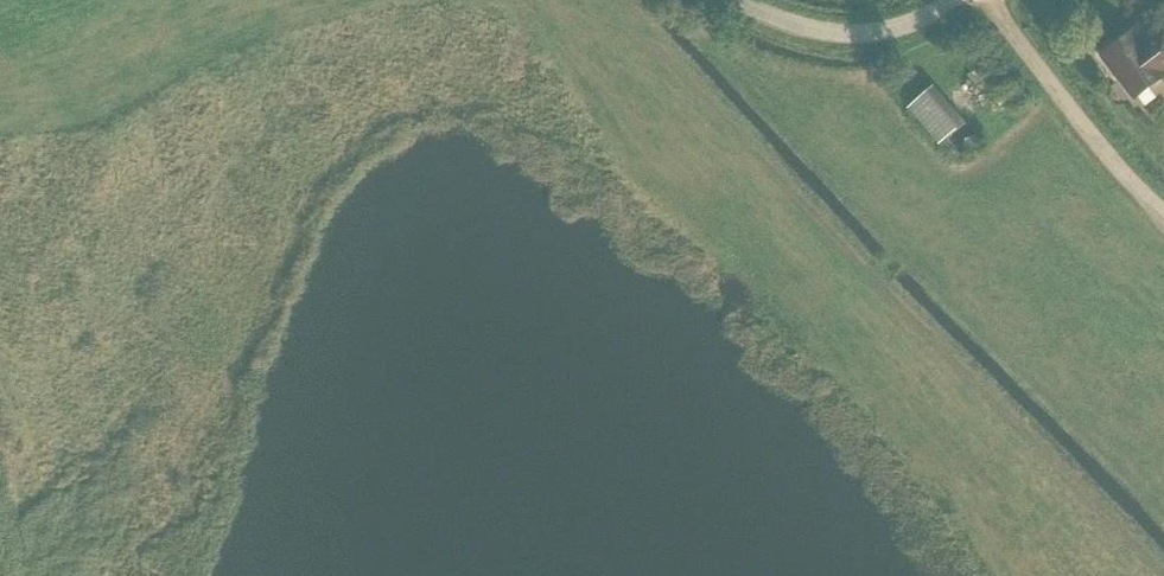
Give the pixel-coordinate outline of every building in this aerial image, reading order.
[(1144,41),(1134,28),(1099,55),(1134,101),(1163,78),(1163,26),(1144,41)] [(944,94),(964,116),(984,98),(964,76),(944,94)] [(966,121),(934,84),(907,107),(940,144),(966,121)]
